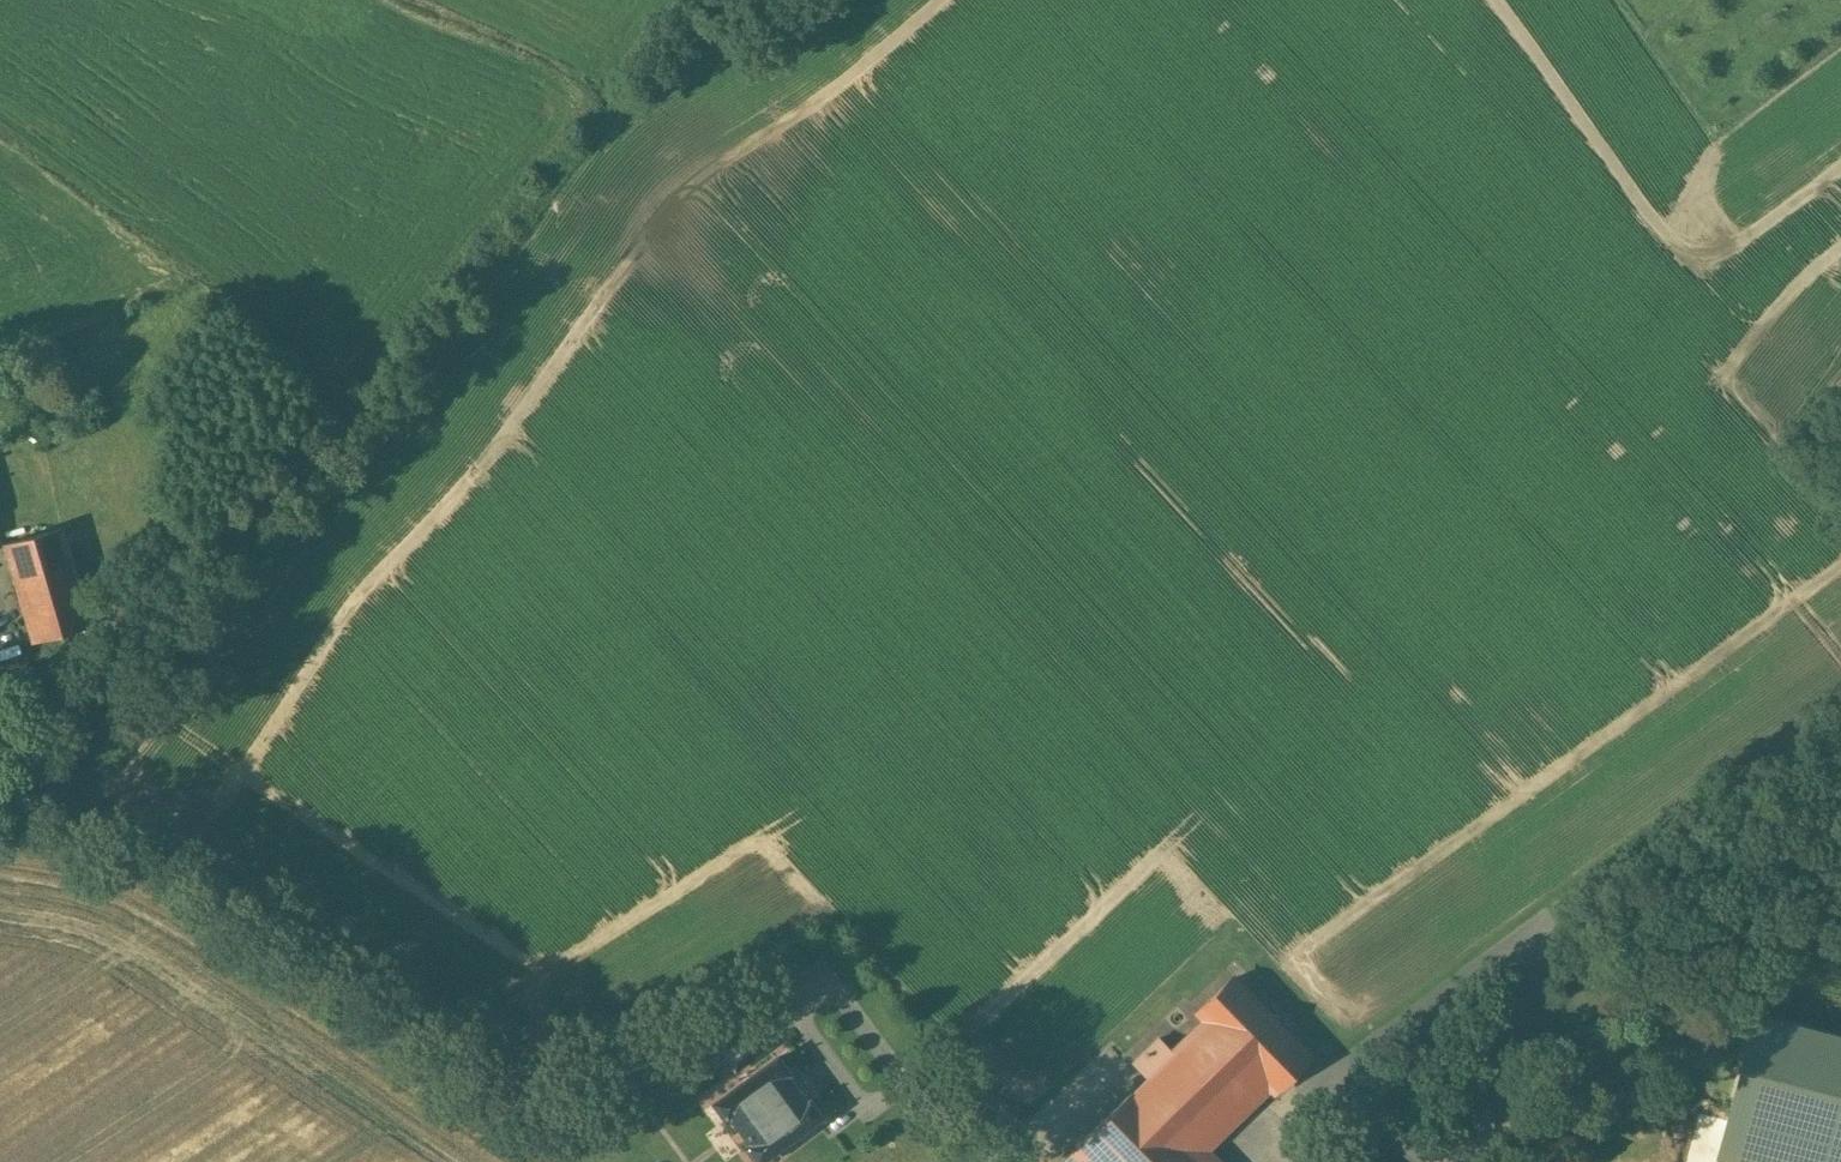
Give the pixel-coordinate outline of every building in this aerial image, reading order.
[(60,528),(5,543),(34,642),(90,626),(60,528)] [(1214,995),(1201,1007),(1198,1004),(1188,1014),(1176,1026),(1187,1037),(1172,1052),(1159,1037),(1133,1062),(1147,1077),(1201,1132),(1244,1090),(1256,1103),(1273,1087),(1275,1089),(1309,1056),(1233,977),(1214,995)] [(744,1013),(712,1037),(736,1069),(768,1046),(744,1013)] [(714,1103),(726,1119),(731,1116),(751,1144),(747,1147),(757,1161),(759,1161),(821,1117),(809,1101),(806,1103),(785,1075),(788,1073),(777,1057),(714,1103)] [(1201,1132),(1147,1077),(1132,1092),(1200,1161),(1223,1161),(1210,1148),(1256,1103),(1244,1090),(1201,1132)] [(1132,1092),(1086,1136),(1112,1161),(1200,1161),(1132,1092)] [(1086,1136),(1060,1161),(1112,1161),(1086,1136)]
